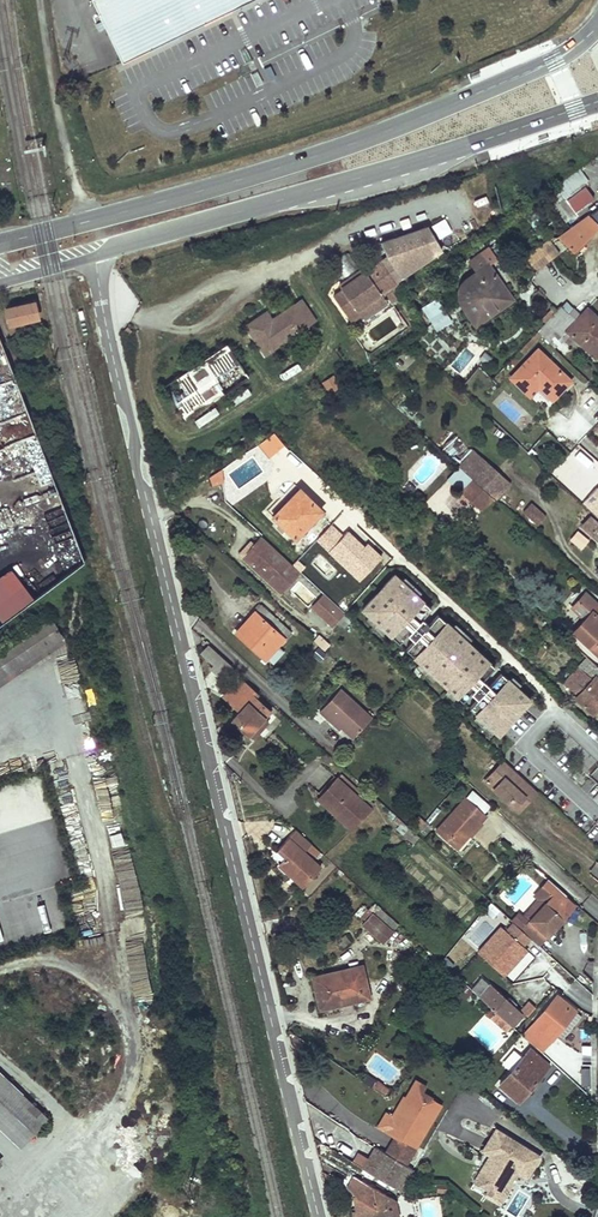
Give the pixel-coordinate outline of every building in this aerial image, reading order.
[(121,58),(149,45),(150,47),(178,33),(178,31),(203,19),(204,21),(232,7),(232,6),(244,0),(94,0),(121,58)] [(580,171),(546,195),(556,209),(572,198),(569,193),(587,180),(580,171)] [(575,251),(597,229),(597,211),(560,238),(575,251)] [(389,259),(375,269),(349,286),(347,283),(340,287),(343,292),(335,297),(352,323),(362,316),(359,311),(382,294),(444,252),(431,229),(383,245),(389,259)] [(552,260),(542,247),(523,260),(533,273),(552,260)] [(485,268),(477,258),(470,263),(481,279),(464,290),(463,292),(463,293),(462,295),(465,299),(469,305),(464,309),(476,327),(513,301),(488,266),(485,268)] [(372,265),(347,283),(349,286),(375,269),(372,265)] [(398,300),(394,293),(388,297),(392,304),(398,300)] [(388,302),(382,294),(359,311),(362,316),(364,319),(388,302)] [(437,322),(447,315),(437,300),(427,306),(437,322)] [(301,302),(294,307),(308,328),(315,323),(301,302)] [(7,310),(12,332),(25,329),(23,322),(38,318),(35,303),(7,310)] [(308,328),(294,307),(276,319),(278,322),(274,324),(273,321),(272,321),(268,314),(247,328),(266,356),(308,328)] [(538,333),(547,341),(557,332),(562,337),(567,332),(592,355),(597,348),(597,319),(588,309),(581,316),(574,309),(569,314),(562,307),(538,333)] [(447,315),(437,322),(433,324),(440,330),(452,322),(447,315)] [(38,318),(23,322),(25,329),(40,326),(38,318)] [(571,351),(562,343),(557,348),(566,356),(571,351)] [(249,381),(227,347),(164,389),(186,422),(249,381)] [(571,380),(538,350),(512,378),(531,396),(540,387),(554,399),(563,390),(571,380)] [(346,373),(337,358),(312,374),(322,391),(335,383),(333,380),(346,373)] [(574,383),(571,380),(563,390),(566,393),(574,383)] [(198,427),(218,413),(213,407),(194,420),(198,427)] [(460,467),(496,500),(511,484),(475,450),(460,467)] [(562,463),(552,473),(562,482),(571,471),(562,463)] [(483,513),(494,500),(460,468),(448,481),(483,513)] [(591,485),(578,499),(597,518),(597,492),(591,485)] [(327,515),(301,490),(274,517),(300,542),(306,536),(302,532),(317,517),(321,521),(327,515)] [(545,517),(531,504),(524,512),(538,525),(545,517)] [(590,517),(581,527),(597,541),(597,523),(590,517)] [(575,530),(568,541),(582,550),(589,538),(575,530)] [(254,550),(248,557),(254,563),(251,566),(281,594),(300,573),(262,537),(252,548),(254,550)] [(254,550),(252,548),(246,555),(248,557),(254,550)] [(248,557),(246,555),(242,558),(251,566),(254,563),(248,557)] [(65,564),(61,558),(50,567),(53,572),(65,564)] [(33,598),(9,567),(0,574),(0,623),(33,598)] [(392,575),(366,603),(460,689),(457,692),(462,696),(465,693),(479,705),(476,708),(483,715),(485,711),(501,725),(530,692),(489,655),(485,659),(392,575)] [(586,593),(579,601),(591,612),(584,619),(573,631),(597,655),(597,604),(586,593)] [(346,615),(325,596),(312,609),(333,628),(346,615)] [(591,612),(579,601),(572,607),(584,619),(591,612)] [(290,633),(262,607),(255,614),(259,617),(240,638),(265,661),(290,633)] [(259,617),(255,614),(236,634),(240,638),(259,617)] [(64,639),(51,619),(0,652),(0,680),(64,639)] [(319,634),(313,640),(324,651),(330,644),(319,634)] [(233,667),(210,646),(202,655),(215,667),(212,671),(222,680),(233,667)] [(573,688),(589,670),(597,676),(597,677),(597,676),(597,666),(589,657),(566,683),(572,689),(573,688)] [(589,670),(573,688),(580,695),(597,676),(589,670)] [(580,695),(577,698),(594,714),(597,710),(597,678),(597,677),(597,676),(580,695)] [(257,696),(240,680),(224,698),(241,713),(233,721),(248,735),(264,718),(270,712),(255,698),(257,696)] [(374,719),(342,690),(322,712),(329,720),(332,717),(345,729),(356,739),(374,719)] [(332,717),(329,720),(342,732),(345,729),(332,717)] [(269,722),(264,718),(248,735),(253,740),(269,722)] [(537,792),(504,761),(485,782),(509,803),(512,799),(518,804),(525,796),(529,800),(537,792)] [(321,796),(337,779),(333,775),(318,793),(321,796)] [(337,779),(321,796),(337,811),(334,814),(351,830),(370,810),(337,779)] [(475,788),(467,797),(484,813),(492,804),(475,788)] [(337,811),(321,796),(318,799),(334,814),(337,811)] [(518,804),(512,799),(509,803),(518,812),(529,800),(525,796),(518,804)] [(582,811),(564,796),(555,806),(573,821),(582,811)] [(484,813),(467,797),(437,831),(457,849),(470,834),(467,832),(478,821),(484,813)] [(431,828),(420,817),(413,825),(425,835),(431,828)] [(482,825),(478,821),(467,832),(470,834),(472,836),(482,825)] [(320,852),(296,830),(277,850),(285,857),(277,865),(302,888),(320,869),(303,854),(305,852),(313,860),(320,852)] [(539,946),(563,919),(566,896),(549,880),(538,892),(549,902),(531,921),(522,931),(531,939),(539,946)] [(549,902),(538,892),(536,895),(540,899),(525,916),(531,921),(549,902)] [(566,896),(563,919),(576,905),(566,896)] [(493,918),(499,910),(490,903),(484,911),(493,918)] [(277,908),(265,911),(267,919),(278,916),(277,908)] [(365,921),(362,924),(382,943),(392,932),(375,916),(368,910),(361,917),(365,921)] [(380,910),(375,916),(392,932),(398,926),(380,910)] [(524,947),(531,939),(522,931),(514,923),(507,931),(503,927),(478,953),(504,976),(527,950),(524,947)] [(431,961),(424,955),(416,965),(422,971),(431,961)] [(362,966),(355,968),(358,980),(364,978),(362,966)] [(369,998),(364,978),(358,980),(355,968),(325,976),(327,983),(315,986),(321,1009),(369,998)] [(315,986),(327,983),(325,976),(314,979),(315,986)] [(509,1002),(488,983),(477,995),(497,1012),(507,1021),(502,1026),(508,1031),(521,1017),(512,1009),(507,1004),(509,1002)] [(582,1017),(559,996),(534,1025),(551,1041),(558,1034),(564,1039),(582,1017)] [(507,1021),(497,1012),(492,1017),(502,1026),(507,1021)] [(549,1066),(530,1050),(500,1084),(519,1101),(549,1066)] [(426,1086),(413,1078),(392,1115),(385,1111),(376,1127),(417,1151),(443,1105),(432,1099),(432,1097),(423,1092),(426,1086)] [(385,1096),(390,1089),(379,1081),(374,1088),(385,1096)] [(40,1121),(0,1083),(0,1115),(25,1138),(40,1121)] [(480,1151),(488,1155),(472,1181),(490,1192),(493,1194),(499,1192),(512,1182),(505,1177),(510,1169),(518,1174),(528,1180),(543,1156),(495,1127),(480,1151)] [(351,1163),(399,1190),(410,1171),(404,1167),(414,1150),(393,1138),(385,1153),(373,1146),(367,1157),(358,1152),(351,1163)] [(512,1182),(518,1174),(510,1169),(505,1177),(512,1182)] [(356,1213),(361,1214),(361,1216),(396,1216),(396,1213),(395,1201),(355,1179),(349,1189),(355,1193),(356,1212),(356,1213)] [(500,1205),(512,1182),(499,1192),(493,1194),(490,1192),(486,1197),(500,1205)]
